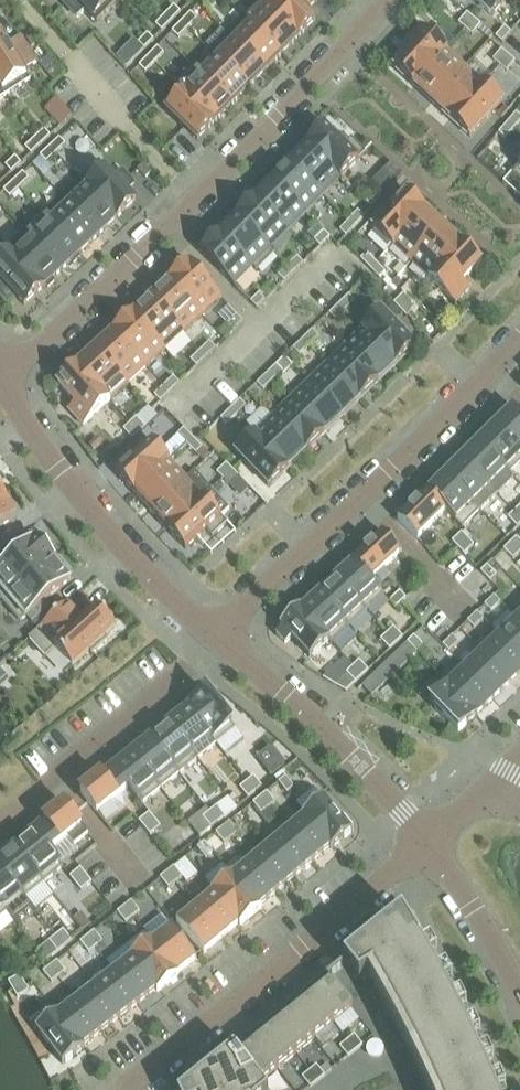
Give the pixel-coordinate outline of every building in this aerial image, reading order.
[(64,5),(77,17),(84,10),(97,22),(115,4),(112,0),(69,0),(64,5)] [(316,0),(276,0),(268,7),(261,0),(260,1),(298,38),(316,21),(307,12),(317,1),(316,0)] [(479,6),(492,16),(506,0),(472,0),(479,6)] [(260,1),(243,18),(282,55),(298,38),(260,1)] [(180,13),(174,7),(165,16),(171,22),(180,13)] [(197,20),(190,14),(181,23),(188,29),(197,20)] [(474,19),(467,14),(458,24),(465,30),(474,19)] [(171,22),(165,16),(156,26),(162,32),(171,22)] [(243,18),(227,35),(265,72),(282,55),(243,18)] [(481,25),(474,19),(465,30),(472,36),(481,25)] [(188,29),(181,23),(172,33),(178,39),(188,29)] [(446,50),(420,26),(405,43),(412,49),(394,68),(413,86),(446,50)] [(512,34),(504,28),(496,38),(503,44),(512,34)] [(154,41),(147,34),(138,44),(144,50),(154,41)] [(8,46),(1,35),(0,36),(0,85),(7,96),(30,81),(24,72),(37,64),(21,38),(8,46)] [(227,35),(226,35),(233,43),(217,59),(248,89),(265,72),(227,35)] [(164,54),(157,48),(148,58),(155,64),(164,54)] [(465,67),(446,50),(413,86),(432,103),(465,67)] [(509,56),(502,50),(493,61),(500,67),(509,56)] [(516,61),(509,56),(500,67),(506,72),(516,61)] [(155,64),(148,58),(139,67),(145,73),(155,64)] [(217,59),(201,75),(194,68),(193,68),(232,106),(248,89),(217,59)] [(483,84),(465,67),(432,103),(450,120),(483,84)] [(193,68),(176,85),(215,123),(232,106),(193,68)] [(503,102),(483,84),(450,120),(470,138),(503,102)] [(176,85),(176,86),(183,94),(167,111),(197,141),(215,123),(176,85)] [(516,113),(507,124),(513,130),(519,122),(519,117),(516,113)] [(513,130),(507,124),(499,134),(505,139),(513,130)] [(366,153),(351,139),(344,145),(325,126),(307,144),(306,143),(306,144),(341,178),(366,153)] [(50,137),(44,131),(35,140),(41,146),(50,137)] [(60,139),(50,148),(56,155),(66,146),(60,139)] [(41,146),(35,140),(25,149),(31,155),(41,146)] [(341,178),(306,144),(288,162),(289,162),(324,197),(341,178)] [(50,148),(40,157),(46,164),(56,155),(50,148)] [(21,164),(15,158),(5,167),(12,173),(21,164)] [(306,214),(324,197),(289,162),(271,180),(306,214)] [(511,174),(519,182),(519,165),(511,174)] [(135,185),(123,172),(115,179),(106,170),(88,187),(81,180),(80,180),(117,219),(136,202),(127,192),(135,185)] [(29,180),(23,174),(13,183),(19,189),(29,180)] [(80,180),(62,197),(98,237),(117,219),(80,180)] [(306,214),(271,180),(254,198),(288,232),(306,214)] [(13,183),(4,192),(10,198),(19,189),(13,183)] [(372,208),(381,198),(374,192),(365,202),(372,208)] [(392,246),(425,210),(406,193),(381,220),(376,215),(368,223),(373,228),(392,246)] [(62,197),(43,215),(80,254),(98,237),(62,197)] [(288,232),(253,198),(235,215),(274,254),(275,253),(271,249),(288,232)] [(443,227),(425,210),(392,246),(411,263),(443,227)] [(355,228),(365,217),(358,211),(349,221),(355,228)] [(43,215),(46,219),(29,235),(26,231),(25,232),(62,271),(71,262),(74,265),(81,259),(78,256),(80,254),(43,215)] [(274,254),(235,215),(218,233),(257,272),(274,254)] [(346,238),(355,228),(349,221),(339,232),(346,238)] [(462,244),(443,227),(411,263),(429,280),(462,244)] [(25,232),(7,249),(44,288),(46,286),(48,289),(55,283),(52,280),(62,271),(25,232)] [(330,238),(324,232),(314,241),(320,248),(330,238)] [(257,272),(218,233),(217,234),(218,235),(200,253),(235,287),(252,269),(256,273),(257,272)] [(481,262),(462,244),(429,280),(455,304),(469,289),(462,283),(481,262)] [(7,249),(6,250),(9,254),(0,263),(0,296),(8,304),(16,297),(24,306),(44,288),(7,249)] [(376,263),(367,253),(360,260),(370,270),(376,263)] [(294,274),(304,264),(298,257),(288,267),(294,274)] [(222,299),(189,263),(169,281),(202,317),(222,299)] [(386,273),(376,263),(370,270),(379,280),(386,273)] [(284,283),(294,274),(288,267),(277,277),(284,283)] [(202,317),(169,281),(151,298),(184,334),(202,317)] [(257,309),(267,300),(261,293),(251,303),(257,309)] [(400,311),(410,301),(404,294),(394,304),(400,311)] [(345,312),(355,302),(349,295),(339,305),(345,312)] [(184,334),(151,298),(132,315),(165,351),(184,334)] [(410,301),(400,311),(406,317),(416,308),(410,301)] [(335,322),(345,312),(339,305),(329,315),(335,322)] [(382,312),(363,330),(396,365),(415,347),(382,312)] [(165,351),(132,315),(114,332),(147,368),(165,351)] [(243,322),(237,316),(227,326),(233,332),(243,322)] [(309,347),(319,337),(313,330),(303,340),(309,347)] [(363,330),(345,347),(378,382),(396,365),(363,330)] [(147,368),(114,332),(95,349),(128,385),(147,368)] [(299,357),(309,347),(303,340),(292,350),(299,357)] [(215,349),(209,342),(200,352),(206,358),(215,349)] [(345,347),(327,365),(360,400),(378,382),(345,347)] [(128,385),(95,349),(77,366),(109,402),(128,385)] [(206,358),(200,352),(190,361),(196,367),(206,358)] [(273,382),(283,372),(277,365),(266,375),(273,382)] [(327,365),(309,382),(342,417),(360,400),(327,365)] [(109,402),(77,366),(58,384),(76,404),(69,410),(84,426),(109,402)] [(263,392),(273,382),(266,375),(256,385),(263,392)] [(170,393),(180,384),(174,377),(164,387),(170,393)] [(309,382),(290,400),(324,435),(342,417),(309,382)] [(160,403),(170,393),(164,387),(153,396),(160,403)] [(237,417),(247,407),(240,400),(230,410),(237,417)] [(290,400),(272,417),(306,452),(324,435),(290,400)] [(509,409),(510,410),(495,425),(519,451),(519,415),(511,407),(509,409)] [(227,426),(237,417),(230,410),(220,420),(227,426)] [(272,417),(254,435),(288,470),(306,452),(272,417)] [(137,418),(130,424),(139,434),(146,428),(137,418)] [(139,434),(130,424),(129,424),(123,430),(132,440),(139,434)] [(478,442),(510,474),(519,464),(519,451),(495,425),(478,442)] [(193,439),(183,429),(177,435),(186,445),(193,439)] [(254,435),(236,453),(269,488),(288,470),(254,435)] [(203,449),(193,439),(186,445),(196,455),(203,449)] [(170,461),(152,441),(116,474),(133,493),(133,494),(170,461)] [(510,474),(478,442),(461,459),(489,487),(497,495),(514,478),(510,474)] [(489,487),(461,459),(444,476),(480,512),(481,511),(497,495),(489,487)] [(187,479),(170,461),(133,494),(150,512),(187,479)] [(223,480),(233,470),(226,464),(216,474),(223,480)] [(229,487),(239,477),(233,470),(223,480),(229,487)] [(150,512),(168,531),(212,490),(195,472),(187,479),(150,512)] [(480,512),(444,476),(428,492),(427,491),(426,491),(463,528),(480,512)] [(229,510),(212,490),(168,531),(186,550),(206,531),(212,538),(227,524),(221,517),(229,510)] [(418,539),(445,512),(462,529),(463,528),(426,491),(422,496),(423,497),(399,520),(398,519),(397,520),(418,541),(419,540),(418,539)] [(0,497),(0,529),(16,518),(8,508),(10,506),(2,495),(0,497)] [(508,519),(517,528),(519,526),(519,518),(514,513),(508,519)] [(371,581),(400,554),(401,555),(402,554),(382,533),(381,534),(382,535),(357,558),(353,562),(352,561),(384,596),(384,595),(371,581)] [(459,549),(468,540),(462,534),(452,543),(459,549)] [(510,544),(519,554),(519,542),(517,538),(510,544)] [(465,556),(474,546),(468,540),(459,549),(465,556)] [(3,603),(54,561),(51,558),(55,555),(43,541),(40,544),(37,541),(9,564),(5,559),(0,563),(0,599),(3,603)] [(510,544),(504,551),(513,560),(519,554),(510,544)] [(54,561),(3,603),(20,623),(28,617),(32,622),(39,630),(54,616),(47,609),(43,604),(70,581),(67,577),(71,574),(60,560),(56,563),(54,561)] [(352,561),(351,562),(352,563),(335,578),(366,612),(384,596),(352,561)] [(487,566),(481,573),(490,582),(497,576),(487,566)] [(335,578),(318,595),(349,628),(366,612),(335,578)] [(406,599),(400,593),(390,602),(396,608),(406,599)] [(318,595),(308,604),(301,610),(300,609),(301,608),(300,607),(299,609),(331,644),(349,628),(318,595)] [(501,603),(494,596),(485,606),(491,612),(501,603)] [(39,630),(29,640),(46,659),(55,650),(72,668),(89,652),(92,655),(108,640),(105,637),(115,629),(96,608),(85,619),(82,622),(67,606),(66,605),(54,616),(39,630)] [(299,609),(279,627),(280,628),(281,627),(283,629),(276,635),(285,645),(292,638),(310,658),(309,659),(310,660),(329,643),(331,645),(331,644),(299,609)] [(483,620),(477,613),(467,622),(474,629),(483,620)] [(500,637),(519,658),(519,623),(517,621),(500,637)] [(393,628),(387,635),(396,644),(403,638),(393,628)] [(387,635),(380,641),(390,651),(396,644),(387,635)] [(423,647),(414,637),(408,643),(417,653),(423,647)] [(459,643),(453,637),(443,646),(449,653),(459,643)] [(483,654),(511,682),(519,673),(519,658),(500,637),(483,654)] [(391,679),(417,654),(417,653),(408,643),(382,668),(391,679)] [(483,654),(466,670),(494,699),(511,682),(483,654)] [(359,662),(353,668),(362,678),(368,671),(359,662)] [(353,668),(346,674),(355,684),(362,678),(353,668)] [(466,670),(449,687),(476,715),(494,699),(466,670)] [(449,687),(445,683),(427,700),(459,732),(476,715),(449,687)] [(207,694),(188,709),(216,745),(236,729),(207,694)] [(188,709),(169,724),(198,759),(216,745),(188,709)] [(169,724),(151,739),(179,774),(198,759),(169,724)] [(151,739),(132,754),(161,789),(179,774),(151,739)] [(132,754),(114,769),(113,769),(128,789),(141,805),(161,789),(132,754)] [(128,789),(113,769),(103,778),(102,777),(81,793),(97,814),(128,789)] [(254,777),(247,783),(255,793),(262,788),(254,777)] [(286,777),(279,783),(287,794),(294,788),(286,777)] [(247,783),(240,788),(248,799),(255,793),(247,783)] [(267,793),(260,798),(268,809),(275,803),(267,793)] [(345,816),(341,819),(324,799),(325,798),(324,797),(302,815),(303,816),(304,815),(305,816),(331,848),(332,849),(331,849),(331,850),(353,832),(352,831),(351,831),(350,830),(353,826),(345,816)] [(225,818),(237,808),(228,798),(217,807),(225,818)] [(260,798),(254,803),(253,804),(261,814),(268,809),(260,798)] [(68,837),(74,845),(88,834),(65,806),(44,823),(45,824),(34,833),(62,868),(63,867),(50,851),(68,837)] [(217,807),(210,813),(218,823),(225,818),(217,807)] [(149,813),(138,823),(144,829),(155,820),(149,813)] [(210,813),(203,818),(211,829),(218,823),(210,813)] [(305,816),(287,831),(314,863),(331,848),(305,816)] [(161,827),(155,820),(144,829),(149,836),(161,827)] [(229,823),(223,828),(231,838),(238,833),(229,823)] [(223,828),(216,834),(224,844),(231,838),(223,828)] [(287,831),(271,845),(269,846),(295,878),(314,863),(287,831)] [(34,833),(16,848),(44,883),(62,868),(34,833)] [(204,843),(197,849),(206,859),(213,854),(204,843)] [(269,846),(251,862),(277,893),(295,878),(269,846)] [(0,860),(0,866),(25,898),(44,883),(16,848),(0,860)] [(251,862),(233,876),(259,907),(277,893),(251,862)] [(7,913),(25,898),(0,866),(0,904),(7,913)] [(174,867),(168,873),(176,883),(183,878),(174,867)] [(86,876),(80,869),(70,877),(76,884),(86,876)] [(168,873),(160,878),(169,889),(176,883),(168,873)] [(233,876),(233,875),(234,874),(233,873),(211,892),(212,893),(213,892),(214,893),(239,924),(240,925),(239,925),(240,926),(262,908),(261,907),(260,908),(259,907),(233,876)] [(86,876),(76,884),(81,891),(92,883),(86,876)] [(214,893),(196,908),(222,938),(239,924),(214,893)] [(131,902),(124,908),(132,918),(139,913),(131,902)] [(132,918),(124,908),(117,913),(126,923),(132,918)] [(222,938),(196,908),(178,922),(177,921),(176,922),(204,955),(205,954),(203,953),(222,938)] [(344,964),(359,983),(367,978),(374,974),(390,1001),(403,1024),(416,1050),(429,1077),(435,1089),(494,1089),(490,1081),(479,1055),(478,1053),(464,1026),(450,999),(436,972),(421,946),(402,917),(344,964)] [(197,961),(171,927),(169,928),(170,929),(153,942),(152,941),(153,941),(152,940),(150,941),(177,977),(180,975),(179,974),(178,975),(177,974),(194,960),(196,962),(197,961)] [(63,931),(56,936),(65,947),(72,941),(63,931)] [(102,942),(94,932),(87,938),(95,948),(102,942)] [(56,936),(49,942),(58,953),(65,947),(56,936)] [(95,948),(87,938),(80,943),(89,953),(95,948)] [(150,941),(131,956),(159,992),(177,977),(150,941)] [(131,956),(129,957),(130,958),(131,957),(132,958),(114,972),(138,1004),(157,990),(157,991),(156,992),(157,993),(159,992),(131,956)] [(66,972),(57,962),(50,967),(58,978),(66,972)] [(327,978),(353,1009),(334,1024),(333,1025),(316,1039),(315,1040),(297,1054),(296,1055),(279,1069),(278,1070),(260,1085),(264,1089),(435,1089),(429,1077),(416,1050),(403,1024),(390,1001),(374,974),(367,978),(359,983),(344,964),(327,978)] [(58,978),(50,967),(43,973),(52,983),(58,978)] [(114,972),(95,987),(120,1019),(138,1004),(114,972)] [(13,991),(25,984),(23,981),(20,976),(8,983),(12,989),(13,991)] [(326,978),(308,993),(334,1024),(353,1009),(327,978),(326,978)] [(29,992),(25,984),(13,991),(17,998),(29,992)] [(95,987),(76,1002),(101,1034),(120,1019),(95,987)] [(308,993),(290,1008),(316,1039),(333,1025),(334,1024),(308,993)] [(76,1002),(68,1007),(58,1015),(58,1014),(59,1013),(58,1012),(56,1014),(83,1050),(85,1048),(85,1047),(84,1048),(83,1047),(101,1034),(76,1002)] [(277,1018),(271,1023),(297,1054),(315,1040),(316,1039),(290,1008),(277,1018)] [(56,1014),(35,1030),(36,1031),(37,1030),(63,1064),(62,1065),(63,1066),(83,1050),(56,1014)] [(271,1023),(253,1038),(279,1069),(296,1055),(297,1054),(271,1023)] [(354,1036),(347,1042),(355,1052),(363,1046),(354,1036)] [(253,1038),(234,1053),(260,1085),(278,1070),(279,1069),(253,1038)] [(347,1042),(340,1048),(348,1058),(355,1052),(347,1042)] [(189,1089),(264,1089),(260,1085),(234,1053),(230,1057),(196,1084),(189,1089)] [(317,1066),(309,1072),(318,1082),(325,1076),(317,1066)] [(309,1072),(302,1078),(310,1088),(318,1082),(309,1072)]
